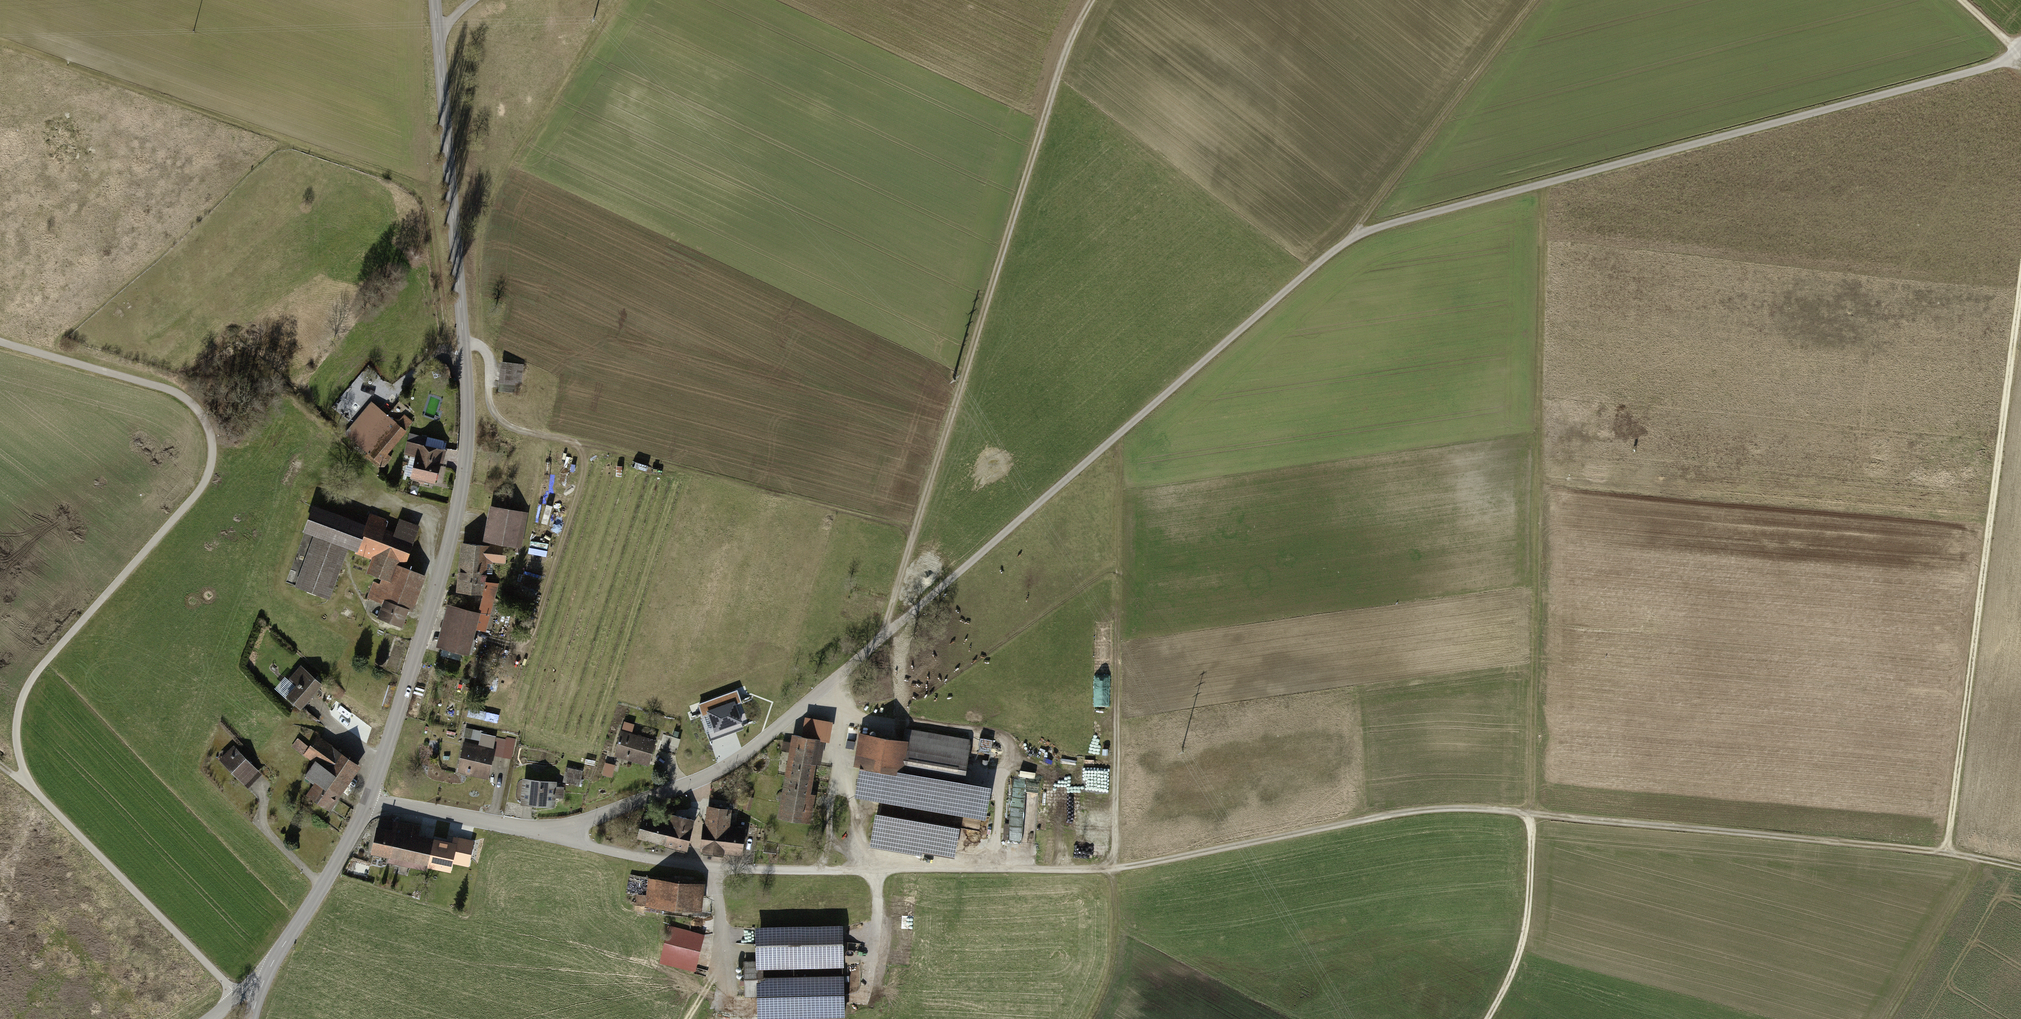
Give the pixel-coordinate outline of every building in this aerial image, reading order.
[(525,363),(504,360),(500,384),(521,387),(525,363)] [(345,433),(383,464),(410,430),(372,400),(345,433)] [(449,447),(409,439),(403,472),(443,480),(449,447)] [(315,503),(306,529),(360,550),(369,525),(315,503)] [(531,512),(493,506),(488,542),(527,547),(531,512)] [(392,522),(373,515),(358,556),(373,561),(368,575),(376,578),(368,598),(387,605),(382,618),(408,628),(427,576),(407,569),(421,529),(402,522),(398,534),(389,531),(392,522)] [(330,599),(349,549),(313,536),(294,586),(330,599)] [(461,544),(460,569),(486,571),(488,545),(461,544)] [(486,571),(460,569),(458,594),(479,595),(485,596),(486,582),(486,571)] [(485,596),(479,595),(475,612),(481,614),(476,630),(487,633),(500,585),(486,582),(485,596)] [(475,612),(451,605),(439,648),(469,656),(476,630),(481,614),(475,612)] [(305,709),(327,684),(305,665),(283,690),(305,709)] [(737,691),(698,705),(702,717),(707,715),(714,733),(742,723),(736,705),(741,703),(737,691)] [(835,722),(809,719),(807,736),(833,739),(835,722)] [(622,731),(617,757),(654,764),(659,738),(622,731)] [(912,740),(863,732),(859,765),(907,772),(912,740)] [(972,741),(916,732),(909,772),(971,781),(972,741)] [(825,739),(795,734),(783,818),(812,823),(825,739)] [(328,817),(359,774),(314,742),(307,753),(296,745),(290,753),(314,770),(306,781),(316,788),(306,801),(328,817)] [(468,742),(461,771),(492,779),(499,749),(468,742)] [(260,770),(234,744),(218,758),(244,785),(260,770)] [(605,764),(603,777),(613,779),(616,766),(605,764)] [(998,786),(866,767),(860,799),(992,820),(998,786)] [(569,769),(566,784),(581,786),(583,771),(569,769)] [(1024,841),(1026,791),(1032,791),(1032,780),(1013,779),(1012,825),(1005,825),(1005,840),(1024,841)] [(560,795),(522,792),(520,816),(558,819),(560,795)] [(708,806),(704,851),(750,855),(752,830),(733,829),(735,809),(708,806)] [(954,828),(878,815),(873,841),(949,854),(954,828)] [(676,816),(672,846),(694,849),(697,818),(676,816)] [(643,818),(641,839),(667,842),(669,820),(643,818)] [(437,837),(379,828),(374,857),(432,866),(437,837)] [(627,893),(639,895),(642,880),(630,878),(627,893)] [(704,882),(650,880),(648,909),(703,911),(704,882)] [(849,925),(756,927),(757,971),(850,968),(849,925)] [(707,937),(671,928),(663,958),(699,967),(707,937)] [(762,1018),(835,1018),(851,1018),(849,977),(761,979),(762,1018)]
